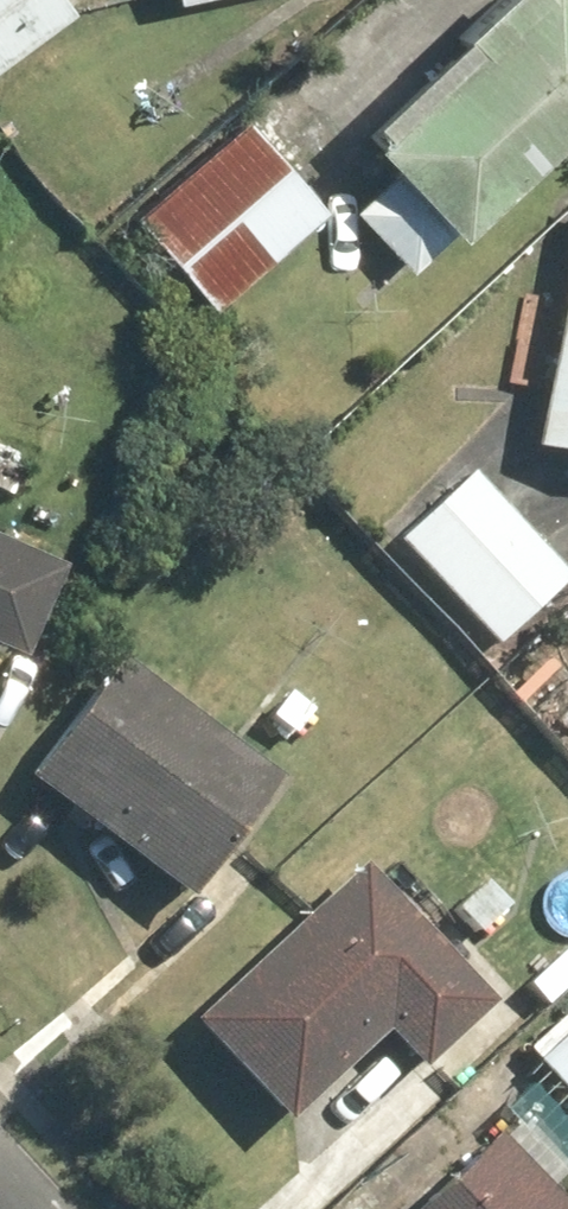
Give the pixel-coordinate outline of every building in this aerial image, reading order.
[(77,8),(71,0),(0,0),(0,65),(77,8)] [(473,223),(567,133),(567,0),(540,0),(393,138),(473,223)] [(139,215),(216,305),(327,210),(250,120),(139,215)] [(535,441),(567,448),(567,294),(535,441)] [(403,535),(510,645),(567,589),(567,572),(469,471),(403,535)] [(22,536),(0,527),(0,632),(38,644),(69,551),(22,536)] [(133,659),(41,770),(194,896),(286,785),(133,659)] [(431,1069),(499,1007),(462,966),(463,965),(372,864),(204,1016),(295,1117),(393,1028),(431,1069)] [(544,1067),(567,1091),(567,1044),(544,1067)] [(424,1208),(567,1208),(567,1202),(507,1135),(424,1208)]
